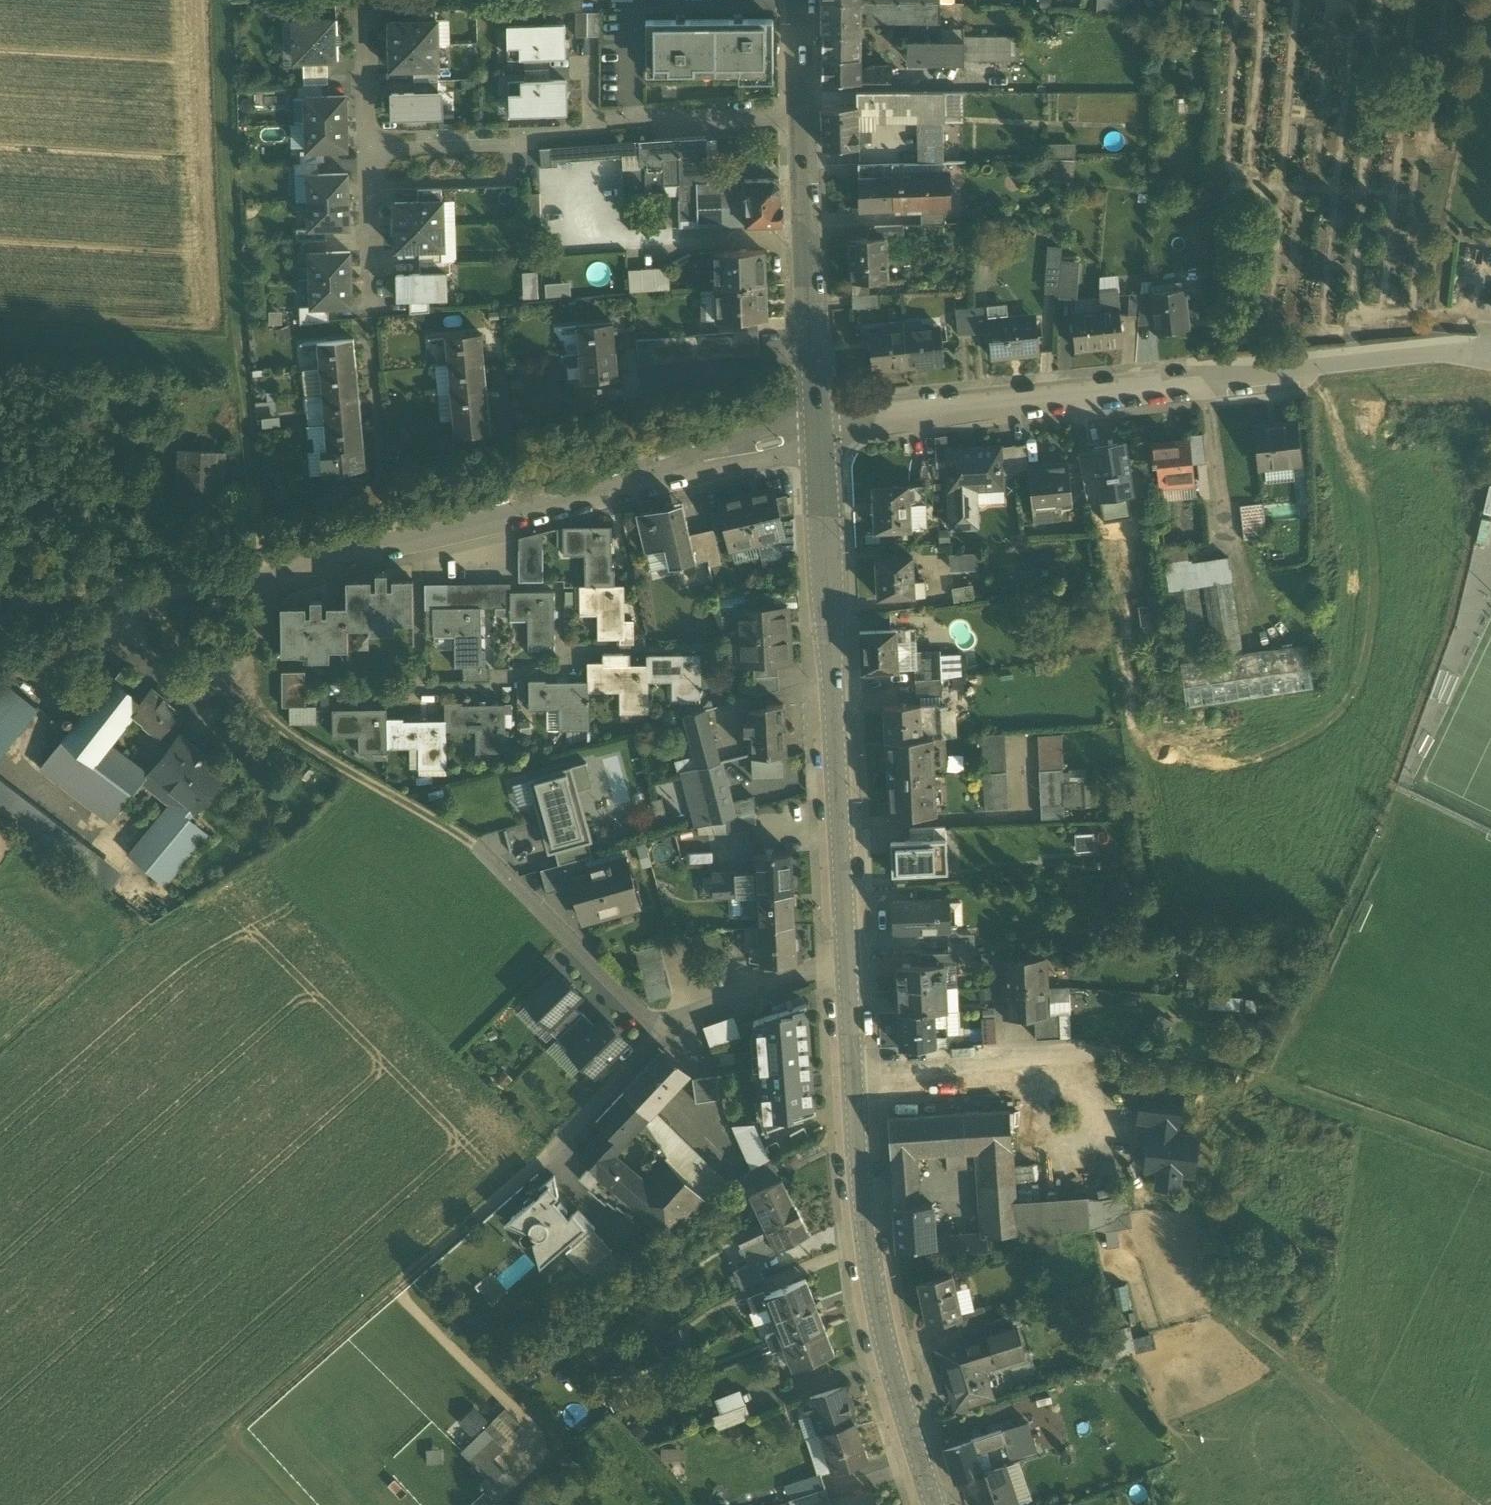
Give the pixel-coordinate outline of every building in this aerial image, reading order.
[(1125,0),(1099,0),(1099,7),(1125,9),(1125,0)] [(860,1),(822,1),(822,57),(859,58),(859,35),(860,35),(860,16),(860,1)] [(940,1),(860,1),(860,16),(868,16),(870,20),(907,20),(929,20),(930,30),(939,30),(940,3),(940,1)] [(436,8),(412,9),(412,21),(437,20),(436,8)] [(337,19),(294,20),(295,39),(293,39),(293,42),(295,42),(295,60),(303,60),(321,60),(327,59),(339,59),(338,44),(335,45),(334,34),(338,34),(337,19)] [(773,19),(646,20),(646,66),(667,66),(667,74),(695,73),(695,66),(738,66),(739,81),(753,81),(753,71),(773,71),(773,19)] [(412,21),(389,22),(390,46),(438,44),(437,20),(412,21)] [(929,20),(907,20),(907,40),(929,40),(929,31),(930,30),(929,20)] [(564,24),(508,26),(509,46),(521,45),(521,57),(524,57),(548,57),(565,56),(564,24)] [(939,30),(930,30),(929,31),(929,40),(939,40),(939,30)] [(1019,36),(963,36),(963,40),(964,40),(964,60),(1019,60),(1019,36)] [(929,40),(907,40),(907,60),(964,60),(964,40),(963,40),(939,40),(929,40)] [(438,44),(390,46),(391,70),(414,69),(438,68),(439,68),(438,44)] [(548,57),(524,57),(525,69),(549,69),(548,57)] [(859,58),(822,57),(822,81),(859,81),(859,74),(859,58)] [(321,60),(303,60),(304,84),(322,84),(328,83),(327,59),(321,60)] [(891,67),(871,68),(859,74),(859,81),(891,81),(891,67)] [(438,68),(414,69),(414,81),(438,80),(438,68)] [(549,69),(525,69),(525,81),(549,81),(549,69)] [(438,80),(414,81),(414,93),(439,92),(438,80)] [(525,81),(522,81),(522,93),(510,94),(511,114),(567,112),(566,80),(549,81),(525,81)] [(304,84),(298,84),(298,96),(305,96),(322,95),(322,84),(304,84)] [(414,93),(391,94),(392,118),(442,117),(442,92),(439,92),(414,93)] [(874,92),(856,92),(857,106),(858,115),(874,115),(874,92)] [(942,92),(874,92),(874,115),(943,115),(942,92)] [(322,95),(305,96),(306,123),(347,122),(346,109),(345,95),(322,95)] [(857,106),(821,107),(823,148),(859,147),(858,115),(857,106)] [(347,122),(306,123),(307,150),(324,150),(347,149),(347,135),(347,122)] [(943,122),(918,123),(919,163),(943,162),(943,122)] [(705,137),(679,139),(680,146),(681,183),(697,182),(707,181),(706,145),(705,137)] [(679,139),(662,140),(662,147),(662,159),(662,168),(663,185),(664,185),(681,184),(681,183),(680,146),(679,139)] [(662,140),(638,142),(638,149),(639,156),(639,161),(662,159),(662,147),(662,140)] [(1058,141),(1057,157),(1076,157),(1076,141),(1058,141)] [(610,144),(550,148),(550,155),(551,166),(557,166),(556,162),(639,156),(638,149),(638,142),(610,144)] [(307,150),(300,150),(301,162),(318,162),(325,161),(324,150),(307,150)] [(1053,180),(1075,180),(1075,158),(1053,158),(1053,180)] [(301,162),(294,163),(295,174),(308,174),(319,174),(318,162),(301,162)] [(893,164),(858,165),(858,177),(893,176),(893,164)] [(646,191),(645,167),(624,167),(625,192),(646,191)] [(659,167),(645,167),(646,191),(665,191),(664,185),(663,185),(662,168),(659,168),(659,167)] [(319,174),(308,174),(308,201),(349,200),(349,187),(348,187),(348,173),(319,174)] [(943,175),(893,177),(895,210),(922,209),(944,208),(943,175)] [(893,176),(858,177),(859,211),(895,210),(893,177),(893,176)] [(779,179),(744,180),(746,225),(782,224),(782,222),(782,206),(780,206),(779,179)] [(707,181),(697,182),(697,200),(698,216),(698,226),(746,225),(744,180),(707,181)] [(697,182),(681,183),(681,184),(681,200),(697,200),(697,182)] [(441,189),(417,189),(418,201),(442,200),(441,189)] [(349,200),(308,201),(309,228),(326,228),(349,227),(349,213),(349,200)] [(418,201),(395,202),(395,226),(443,224),(443,200),(442,200),(418,201)] [(681,200),(680,200),(679,200),(679,219),(693,219),(693,218),(698,216),(697,200),(681,200)] [(944,208),(922,209),(922,225),(945,224),(944,208)] [(443,224),(395,226),(396,250),(419,249),(443,249),(444,248),(443,224)] [(903,225),(874,226),(875,239),(885,238),(885,241),(903,241),(903,225)] [(309,228),(296,229),(297,240),(303,240),(326,239),(326,228),(309,228)] [(875,239),(849,240),(851,283),(887,281),(885,241),(885,238),(875,239)] [(326,239),(303,240),(303,252),(310,252),(327,251),(326,239)] [(443,249),(419,249),(419,261),(443,260),(443,249)] [(763,250),(746,251),(746,250),(741,251),(715,252),(716,285),(764,284),(763,250)] [(327,251),(310,252),(311,279),(351,278),(351,265),(350,251),(327,251)] [(1062,252),(1048,251),(1045,290),(1059,290),(1061,262),(1062,252)] [(419,261),(419,262),(420,273),(447,273),(450,272),(449,261),(443,260),(419,261)] [(1077,263),(1061,262),(1059,290),(1059,294),(1075,295),(1077,263)] [(668,267),(628,270),(630,291),(670,289),(668,267)] [(523,271),(525,297),(540,296),(539,270),(523,271)] [(420,273),(397,274),(398,299),(410,298),(410,313),(430,311),(429,298),(447,297),(447,273),(420,273)] [(1101,275),(1102,291),(1121,290),(1120,273),(1101,275)] [(351,278),(311,279),(311,306),(312,306),(328,306),(352,305),(351,291),(352,291),(351,278)] [(545,281),(545,295),(572,294),(571,280),(545,281)] [(764,284),(716,285),(717,320),(718,320),(757,319),(765,319),(764,284)] [(1167,291),(1152,292),(1154,314),(1156,331),(1188,328),(1183,289),(1182,289),(1183,295),(1167,296),(1167,291)] [(1118,291),(1099,293),(1101,310),(1119,308),(1118,291)] [(1141,293),(1129,292),(1127,315),(1139,316),(1141,294),(1141,293)] [(1141,293),(1141,294),(1139,316),(1154,314),(1152,293),(1141,293)] [(877,294),(852,295),(852,308),(877,307),(877,294)] [(328,306),(312,306),(311,306),(300,306),(300,323),(329,321),(328,306)] [(987,306),(972,308),(972,316),(973,332),(989,330),(988,319),(989,319),(987,306)] [(972,308),(955,310),(958,334),(973,332),(972,316),(972,308)] [(1101,310),(1105,347),(1123,345),(1119,308),(1101,310)] [(1105,347),(1101,310),(1071,313),(1075,350),(1105,347)] [(989,319),(988,319),(989,330),(992,358),(1039,353),(1036,321),(1008,324),(1007,318),(989,319)] [(757,319),(718,320),(719,333),(720,333),(734,332),(758,331),(757,319)] [(612,323),(576,326),(579,354),(615,350),(612,323)] [(940,327),(904,331),(908,367),(944,363),(940,327)] [(758,331),(734,332),(734,344),(758,343),(758,331)] [(904,331),(868,335),(872,370),(908,367),(904,331)] [(734,332),(720,333),(723,357),(734,356),(734,344),(734,332)] [(719,333),(708,334),(711,358),(723,357),(720,333),(719,333)] [(481,334),(445,337),(448,365),(484,361),(481,334)] [(708,334),(696,335),(699,359),(711,358),(708,334)] [(696,335),(684,336),(687,360),(699,359),(696,335)] [(684,336),(672,337),(675,361),(687,360),(684,336)] [(672,337),(660,339),(663,362),(675,361),(672,337)] [(353,339),(317,342),(320,370),(355,366),(353,339)] [(660,339),(648,340),(650,364),(663,362),(660,339)] [(648,340),(636,341),(638,365),(650,364),(648,340)] [(758,343),(734,344),(734,356),(758,355),(758,343)] [(615,350),(579,354),(582,381),(617,378),(615,350)] [(484,361),(448,365),(450,392),(487,388),(484,361)] [(355,366),(320,370),(322,397),(358,393),(355,366)] [(487,388),(450,392),(453,419),(489,416),(487,388)] [(358,393),(322,397),(325,423),(361,420),(358,393)] [(489,416),(453,419),(455,436),(491,433),(489,416)] [(325,423),(308,425),(309,437),(314,436),(315,451),(320,451),(320,450),(321,451),(327,450),(327,451),(364,447),(361,420),(325,423)] [(1295,423),(1256,427),(1260,467),(1292,463),(1291,452),(1298,451),(1295,423)] [(1203,433),(1187,434),(1188,442),(1190,442),(1192,463),(1206,462),(1203,433)] [(947,435),(935,436),(936,467),(948,466),(947,449),(947,435)] [(1125,441),(1108,443),(1109,447),(1095,449),(1095,448),(1090,449),(1094,476),(1095,480),(1100,479),(1103,499),(1134,494),(1125,441)] [(1188,442),(1150,446),(1152,465),(1157,465),(1159,487),(1194,483),(1192,463),(1190,442),(1188,442)] [(1026,444),(1014,445),(1017,471),(1028,469),(1028,468),(1028,467),(1026,444)] [(1014,445),(1000,447),(1001,474),(1017,473),(1017,471),(1014,445)] [(364,447),(327,451),(327,450),(321,451),(320,450),(320,451),(315,451),(309,452),(311,475),(323,474),(323,475),(341,473),(341,472),(352,471),(352,469),(366,467),(364,447)] [(1000,447),(947,449),(948,466),(951,528),(977,526),(975,489),(1002,488),(1001,474),(1000,447)] [(223,452),(181,449),(179,480),(183,480),(182,507),(220,510),(223,452)] [(1090,450),(1079,452),(1083,478),(1094,476),(1090,450)] [(1068,463),(1028,467),(1028,468),(1028,469),(1034,522),(1056,520),(1054,500),(1072,498),(1068,463)] [(909,485),(873,487),(875,531),(911,529),(909,504),(909,486),(909,485)] [(925,485),(909,486),(909,504),(926,503),(925,485)] [(773,489),(746,496),(757,542),(779,537),(782,549),(796,548),(794,517),(792,518),(780,521),(775,497),(773,489)] [(786,495),(775,497),(780,521),(792,518),(786,495)] [(746,496),(719,502),(721,510),(727,537),(730,549),(757,542),(746,496)] [(1263,503),(1240,506),(1244,539),(1267,537),(1263,503)] [(682,504),(635,515),(645,554),(664,549),(669,569),(696,562),(690,535),(682,504)] [(721,510),(709,513),(713,529),(716,540),(727,537),(721,510)] [(611,526),(563,527),(564,548),(584,547),(585,586),(615,586),(615,585),(615,570),(612,570),(611,526)] [(713,529),(690,535),(696,562),(708,559),(709,566),(721,563),(716,540),(713,529)] [(543,532),(519,538),(519,549),(543,549),(543,532)] [(543,559),(543,549),(519,549),(519,560),(543,559)] [(1187,549),(1163,553),(1165,567),(1189,563),(1187,549)] [(976,553),(952,554),(952,570),(976,569),(976,553)] [(912,556),(876,558),(878,597),(914,596),(912,556)] [(1189,563),(1165,567),(1169,590),(1198,586),(1202,585),(1232,581),(1229,558),(1189,563)] [(543,570),(543,559),(519,560),(519,570),(543,570)] [(543,581),(543,570),(519,570),(519,582),(543,581)] [(392,580),(392,588),(387,588),(386,574),(376,575),(376,588),(370,588),(371,628),(394,628),(395,624),(413,623),(413,580),(392,580)] [(346,581),(345,606),(327,607),(327,615),(322,615),(321,601),(311,601),(311,615),(306,615),(306,607),(281,607),(281,649),(303,649),(303,655),(329,655),(329,644),(348,644),(348,629),(371,628),(370,588),(370,580),(346,581)] [(1232,581),(1202,585),(1214,658),(1244,654),(1232,581)] [(447,608),(447,584),(436,585),(437,608),(447,608)] [(457,608),(457,584),(447,584),(447,608),(457,608)] [(468,608),(467,584),(457,584),(457,608),(468,608)] [(478,608),(478,584),(467,584),(468,608),(478,608)] [(489,608),(488,584),(478,584),(478,608),(481,608),(489,608)] [(499,608),(499,584),(488,584),(489,608),(499,608)] [(510,592),(510,584),(499,584),(499,608),(510,608),(510,592)] [(977,584),(952,588),(954,601),(980,597),(977,584)] [(437,608),(436,585),(425,585),(425,609),(433,609),(437,608)] [(615,585),(615,586),(585,586),(580,586),(580,607),(598,607),(598,613),(624,613),(624,585),(615,585)] [(1198,586),(1169,590),(1180,663),(1210,658),(1198,586)] [(554,644),(553,591),(510,592),(510,608),(511,613),(528,613),(529,644),(554,644)] [(774,608),(774,596),(750,598),(750,609),(774,608)] [(750,609),(738,610),(740,638),(788,635),(786,607),(774,608),(750,609)] [(482,650),(481,608),(478,608),(468,608),(457,608),(447,608),(437,608),(433,609),(433,628),(455,628),(455,634),(456,667),(485,666),(485,650),(482,650)] [(624,620),(624,613),(598,613),(598,639),(621,638),(625,638),(624,620)] [(634,643),(633,620),(624,620),(625,638),(621,638),(620,643),(634,643)] [(896,630),(860,631),(862,671),(898,670),(897,656),(896,630)] [(788,635),(740,638),(741,665),(753,665),(777,663),(789,662),(788,635)] [(1180,663),(1187,707),(1313,688),(1307,645),(1244,654),(1214,658),(1210,658),(1180,663)] [(939,651),(915,652),(916,669),(917,682),(940,679),(939,651)] [(630,657),(623,657),(623,653),(603,654),(603,662),(588,663),(588,681),(589,692),(628,692),(628,713),(649,713),(648,682),(647,665),(630,665),(630,657)] [(701,698),(700,655),(647,655),(647,665),(648,682),(679,681),(679,698),(701,698)] [(915,655),(897,656),(898,670),(916,669),(915,655)] [(777,663),(753,665),(754,677),(778,675),(777,663)] [(151,688),(124,666),(113,680),(140,702),(151,688)] [(282,707),(290,707),(290,724),(316,724),(316,706),(305,706),(304,672),(281,672),(282,707)] [(778,675),(754,677),(755,695),(778,689),(778,675)] [(140,702),(113,680),(104,692),(131,714),(140,702)] [(589,692),(588,681),(546,682),(546,680),(529,680),(529,709),(564,709),(564,729),(589,729),(589,692)] [(0,690),(0,754),(37,707),(6,683),(0,690)] [(180,711),(151,688),(140,702),(169,725),(180,711)] [(131,714),(104,692),(65,741),(93,763),(109,743),(131,714)] [(505,704),(463,704),(462,701),(445,701),(445,720),(446,732),(484,731),(484,752),(506,752),(505,704)] [(940,703),(921,704),(922,738),(922,739),(933,738),(942,738),(940,703)] [(920,704),(884,706),(886,740),(922,738),(921,704),(920,704)] [(784,705),(765,706),(765,709),(749,710),(749,722),(785,723),(784,705)] [(386,708),(333,710),(334,737),(366,736),(366,753),(387,753),(386,718),(386,708)] [(706,709),(684,715),(698,768),(720,763),(706,709)] [(445,720),(403,721),(403,718),(386,718),(387,748),(425,747),(425,769),(446,768),(446,732),(445,720)] [(785,723),(749,722),(750,755),(785,753),(785,723)] [(1005,734),(982,735),(982,747),(1005,746),(1005,734)] [(1061,734),(1038,736),(1038,747),(1062,746),(1061,734)] [(225,774),(180,738),(150,774),(195,811),(225,774)] [(922,738),(886,740),(887,778),(935,776),(933,738),(922,739),(922,738)] [(109,743),(93,763),(65,741),(63,740),(40,769),(110,822),(143,782),(150,774),(109,743)] [(1005,746),(982,747),(983,759),(1006,758),(1005,746)] [(1062,746),(1038,747),(1039,759),(1062,758),(1062,746)] [(1006,758),(983,759),(983,771),(1007,770),(1006,758)] [(1062,758),(1039,759),(1039,771),(1062,770),(1063,769),(1062,758)] [(573,767),(579,789),(595,785),(588,762),(573,767)] [(720,763),(698,768),(705,796),(712,823),(734,817),(731,805),(720,763)] [(573,767),(529,778),(549,854),(556,852),(589,843),(593,842),(579,789),(573,767)] [(698,768),(682,772),(690,800),(705,796),(698,768)] [(1039,771),(1041,807),(1064,806),(1062,770),(1039,771)] [(1007,773),(984,774),(984,786),(1007,785),(1007,773)] [(195,811),(150,774),(143,782),(169,805),(188,820),(188,819),(195,811)] [(935,776),(887,778),(889,816),(937,814),(935,776)] [(1007,785),(984,786),(985,798),(1008,797),(1007,785)] [(0,789),(0,809),(108,891),(117,878),(0,789)] [(690,800),(687,800),(690,809),(692,809),(696,827),(712,823),(705,796),(690,800)] [(1008,797),(985,798),(985,810),(1008,809),(1008,797)] [(752,799),(731,805),(734,817),(753,811),(752,799)] [(188,820),(169,805),(128,855),(165,886),(207,835),(188,819),(188,820)] [(1064,806),(1041,807),(1042,819),(1064,818),(1064,806)] [(734,817),(712,823),(715,833),(754,831),(753,811),(734,817)] [(946,827),(910,828),(910,840),(946,839),(946,827)] [(1095,831),(1076,832),(1077,851),(1096,850),(1095,831)] [(905,840),(890,841),(891,855),(892,875),(940,872),(948,872),(947,858),(946,839),(910,840),(905,840)] [(589,843),(556,852),(559,865),(586,857),(593,856),(589,843)] [(593,856),(586,857),(591,876),(607,870),(606,864),(624,859),(621,848),(593,856)] [(791,853),(755,855),(756,879),(757,894),(793,892),(791,853)] [(559,865),(540,870),(547,893),(575,886),(573,880),(591,876),(586,857),(559,865)] [(591,876),(573,880),(575,886),(584,921),(612,914),(610,905),(635,898),(626,866),(624,859),(606,864),(607,870),(591,876)] [(736,871),(712,873),(714,896),(737,894),(737,880),(736,871)] [(756,879),(737,880),(737,894),(743,894),(757,894),(756,879)] [(1128,889),(1114,890),(1115,899),(1125,908),(1125,917),(1130,917),(1128,889)] [(793,892),(757,894),(758,915),(758,926),(794,925),(793,892)] [(757,894),(743,894),(743,916),(758,915),(757,894)] [(951,925),(950,903),(950,900),(893,903),(894,933),(952,930),(951,925)] [(961,902),(950,903),(951,925),(962,924),(961,902)] [(758,926),(759,945),(749,945),(750,960),(760,961),(760,964),(796,962),(794,925),(758,926)] [(974,935),(950,936),(950,952),(956,952),(974,951),(974,935)] [(658,945),(636,950),(649,1000),(671,994),(658,945)] [(950,952),(920,954),(921,966),(944,965),(944,966),(956,965),(956,952),(950,952)] [(1069,986),(1045,987),(1044,960),(1027,961),(1025,959),(1019,959),(1017,962),(1006,962),(1007,966),(1005,968),(1006,1016),(1014,1016),(1017,1018),(1022,1018),(1024,1015),(1034,1015),(1046,1014),(1046,1013),(1059,1013),(1070,1013),(1069,986)] [(944,965),(921,966),(896,967),(897,990),(945,987),(944,966),(944,965)] [(558,973),(527,1003),(550,1026),(550,1027),(574,1003),(581,996),(558,973)] [(945,987),(897,990),(898,1013),(935,1011),(947,1011),(945,987)] [(574,1003),(550,1027),(550,1026),(548,1028),(557,1038),(583,1013),(574,1003)] [(806,1003),(753,1021),(754,1023),(756,1022),(757,1034),(761,1034),(762,1051),(808,1047),(805,1005),(806,1004),(806,1003)] [(935,1011),(898,1013),(900,1048),(936,1046),(936,1035),(935,1011)] [(947,1011),(935,1011),(936,1035),(948,1034),(947,1011)] [(583,1013),(557,1038),(570,1051),(596,1025),(583,1013)] [(1046,1014),(1034,1015),(1036,1039),(1060,1038),(1059,1013),(1046,1013),(1046,1014)] [(732,1016),(703,1026),(710,1047),(739,1037),(732,1016)] [(596,1025),(570,1051),(594,1075),(623,1047),(623,1039),(603,1018),(596,1025)] [(995,1041),(994,1018),(982,1018),(983,1042),(995,1041)] [(808,1047),(762,1051),(763,1067),(759,1068),(762,1098),(766,1098),(768,1126),(767,1126),(768,1128),(815,1111),(815,1109),(813,1110),(808,1047)] [(664,1049),(623,1092),(649,1117),(655,1111),(675,1089),(675,1090),(690,1074),(664,1049)] [(716,1076),(692,1079),(696,1102),(719,1099),(716,1076)] [(1181,1096),(1141,1091),(1138,1119),(1158,1121),(1174,1123),(1177,1124),(1181,1096)] [(623,1092),(596,1121),(605,1130),(622,1145),(635,1131),(643,1122),(649,1117),(623,1092)] [(1008,1110),(963,1112),(966,1153),(977,1152),(979,1184),(1014,1181),(1008,1110)] [(655,1111),(649,1117),(646,1121),(668,1156),(665,1158),(709,1200),(729,1185),(655,1111)] [(963,1112),(888,1117),(891,1158),(917,1156),(946,1154),(966,1153),(963,1112)] [(1197,1138),(1172,1135),(1174,1123),(1158,1121),(1157,1133),(1149,1132),(1145,1168),(1160,1169),(1158,1185),(1176,1187),(1178,1171),(1193,1173),(1197,1138)] [(666,1155),(643,1122),(635,1131),(654,1160),(657,1164),(664,1158),(666,1156),(666,1155)] [(756,1123),(732,1128),(751,1169),(770,1158),(756,1123)] [(803,1128),(790,1136),(795,1145),(809,1138),(803,1128)] [(622,1145),(605,1130),(595,1141),(613,1155),(622,1145)] [(595,1141),(580,1158),(597,1173),(613,1155),(595,1141)] [(966,1153),(946,1154),(947,1168),(967,1167),(966,1153)] [(648,1184),(613,1155),(597,1173),(647,1217),(665,1199),(648,1184)] [(917,1156),(891,1158),(894,1206),(920,1204),(917,1156)] [(677,1171),(664,1158),(657,1164),(653,1167),(660,1174),(669,1182),(677,1171)] [(751,1169),(749,1170),(758,1190),(779,1180),(770,1158),(751,1169)] [(669,1182),(660,1174),(648,1184),(665,1199),(685,1179),(677,1171),(669,1182)] [(557,1204),(553,1200),(558,1196),(554,1175),(524,1202),(526,1205),(507,1221),(527,1230),(529,1228),(530,1231),(531,1234),(534,1236),(538,1237),(533,1241),(540,1266),(569,1240),(565,1235),(570,1231),(579,1241),(593,1229),(595,1227),(579,1209),(568,1217),(564,1213),(568,1210),(560,1202),(557,1204)] [(758,1190),(749,1194),(763,1223),(796,1208),(782,1179),(758,1190)] [(1014,1181),(979,1184),(980,1202),(1015,1199),(1014,1181)] [(1015,1199),(980,1202),(982,1229),(992,1228),(992,1235),(1018,1234),(1015,1199)] [(920,1204),(894,1206),(897,1248),(934,1247),(935,1246),(935,1238),(932,1204),(920,1204)] [(796,1208),(763,1223),(770,1238),(775,1251),(808,1235),(796,1208)] [(763,1223),(750,1230),(757,1244),(770,1238),(763,1223)] [(579,1241),(566,1252),(585,1273),(612,1250),(593,1229),(579,1241)] [(750,1230),(736,1236),(743,1250),(757,1244),(750,1230)] [(983,1235),(947,1237),(948,1252),(988,1249),(988,1236),(987,1235),(983,1235)] [(947,1237),(935,1238),(935,1246),(934,1247),(934,1253),(948,1252),(947,1237)] [(757,1244),(743,1250),(750,1263),(757,1260),(775,1251),(770,1238),(757,1244)] [(750,1263),(735,1271),(741,1287),(763,1278),(757,1260),(750,1263)] [(952,1274),(918,1281),(928,1324),(956,1318),(962,1317),(961,1313),(952,1274)] [(763,1278),(741,1287),(746,1301),(747,1300),(753,1315),(768,1310),(762,1295),(769,1292),(763,1278)] [(769,1292),(762,1295),(768,1310),(771,1318),(813,1302),(805,1279),(769,1292)] [(813,1302),(771,1318),(775,1330),(781,1347),(823,1331),(813,1302)] [(983,1306),(961,1313),(962,1317),(956,1318),(959,1330),(984,1323),(988,1321),(983,1306)] [(988,1321),(984,1323),(988,1334),(1014,1326),(1010,1314),(988,1321)] [(984,1323),(959,1330),(963,1342),(988,1334),(984,1323)] [(1123,1351),(1157,1344),(1154,1332),(1135,1336),(1133,1325),(1118,1328),(1123,1351)] [(1014,1326),(988,1334),(995,1355),(1001,1353),(1004,1361),(1023,1355),(1014,1326)] [(775,1330),(762,1335),(768,1352),(781,1347),(775,1330)] [(823,1331),(781,1347),(790,1370),(832,1355),(823,1331)] [(963,1342),(938,1350),(956,1407),(992,1396),(980,1360),(995,1355),(988,1334),(963,1342)] [(843,1386),(808,1397),(809,1400),(805,1409),(821,1417),(826,1430),(854,1421),(855,1421),(843,1386)] [(740,1391),(716,1400),(721,1413),(745,1404),(740,1391)] [(459,1419),(474,1435),(490,1420),(475,1404),(459,1419)] [(721,1413),(712,1417),(717,1430),(751,1417),(745,1404),(721,1413)] [(517,1480),(493,1457),(525,1425),(506,1406),(462,1450),(487,1475),(481,1481),(498,1498),(517,1480)] [(826,1430),(820,1432),(833,1470),(867,1459),(854,1421),(826,1430)] [(1029,1423),(1002,1431),(1006,1443),(1013,1463),(1027,1458),(1026,1451),(1036,1448),(1029,1423)] [(462,1425),(455,1434),(466,1444),(474,1435),(462,1425)] [(1002,1431),(981,1437),(985,1449),(998,1444),(998,1446),(1006,1443),(1002,1431)] [(981,1437),(944,1449),(955,1482),(982,1473),(975,1452),(985,1449),(981,1437)] [(968,1478),(977,1504),(1014,1504),(1016,1504),(1003,1467),(968,1478)] [(820,1475),(797,1482),(802,1495),(824,1488),(820,1475)] [(797,1482),(785,1487),(789,1499),(802,1495),(797,1482)] [(789,1499),(791,1504),(824,1504),(830,1503),(824,1488),(802,1495),(789,1499)] [(824,1504),(874,1504),(869,1491),(830,1503),(824,1504)]
